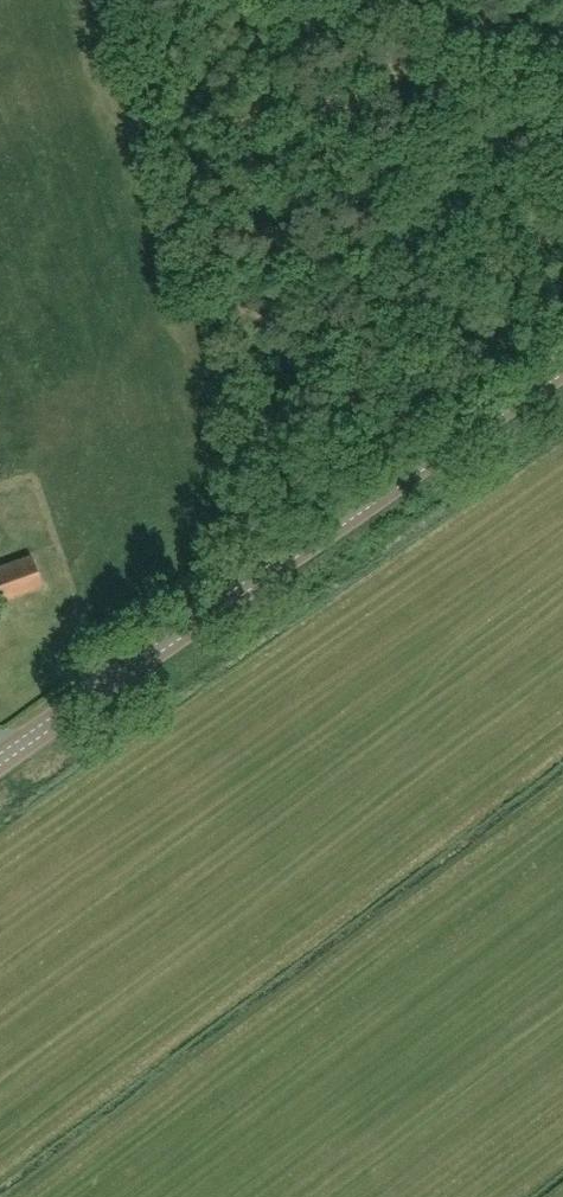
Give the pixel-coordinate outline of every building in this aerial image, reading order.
[(43,587),(32,554),(0,565),(0,603),(43,587)]
